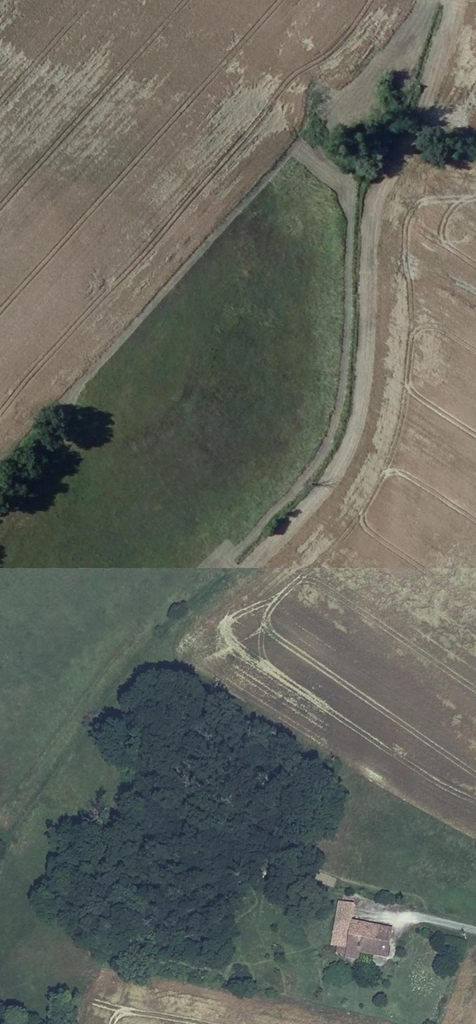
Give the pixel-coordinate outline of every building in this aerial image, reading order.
[(369,921),(357,918),(350,945),(363,947),(361,956),(370,959),(374,950),(403,956),(409,930),(369,921)]
